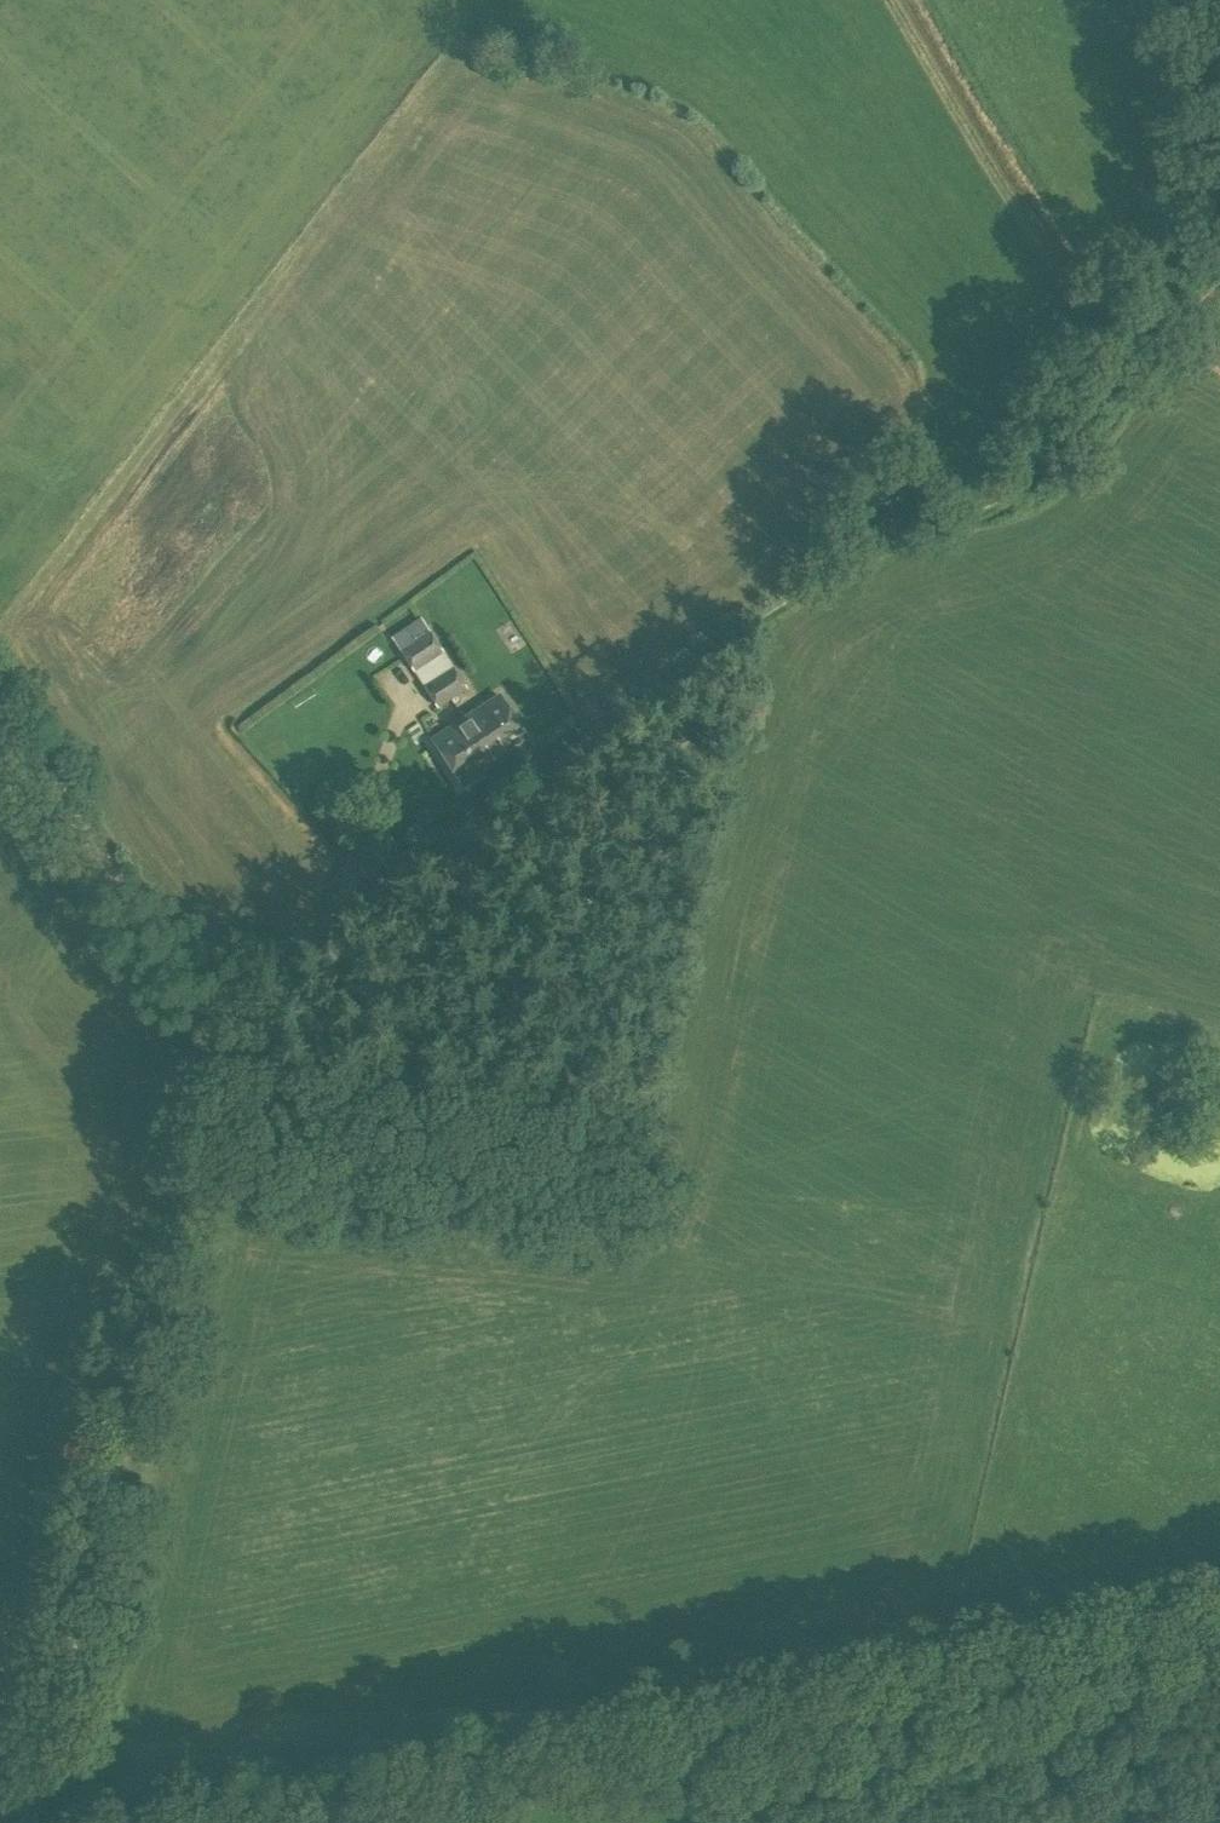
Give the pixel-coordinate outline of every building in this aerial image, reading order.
[(415,672),(444,652),(430,631),(401,650),(415,672)] [(438,708),(467,688),(453,667),(424,687),(438,708)] [(466,717),(496,763),(531,740),(501,694),(466,717)] [(462,785),(496,763),(466,717),(432,739),(462,785)]
